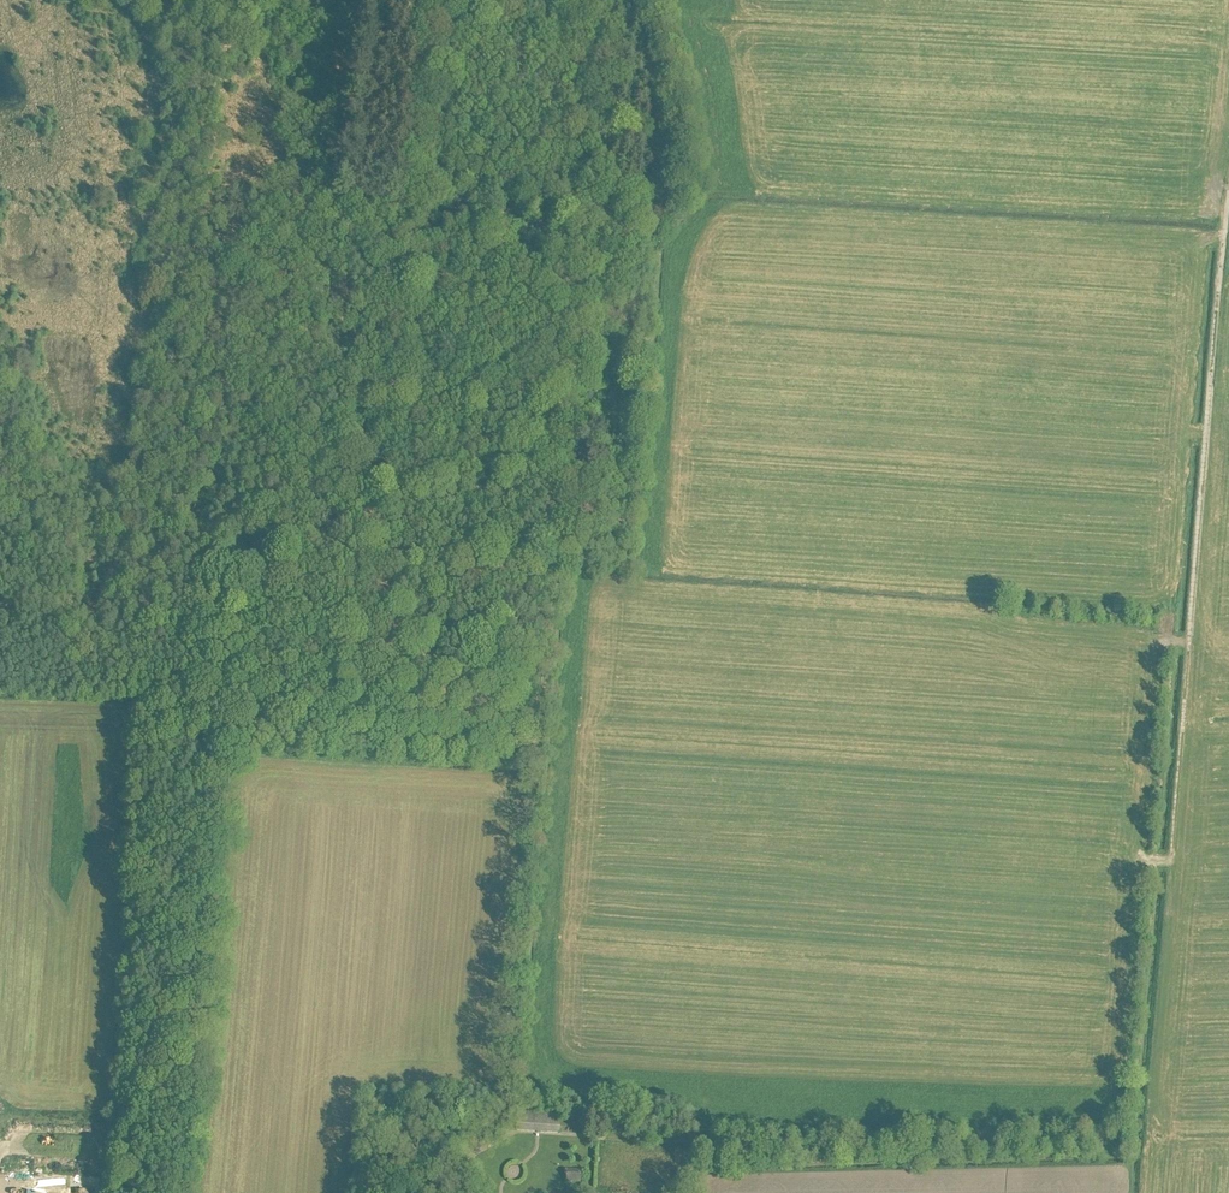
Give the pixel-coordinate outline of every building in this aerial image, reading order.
[(566,1170),(566,1183),(580,1183),(581,1171),(566,1170)]
